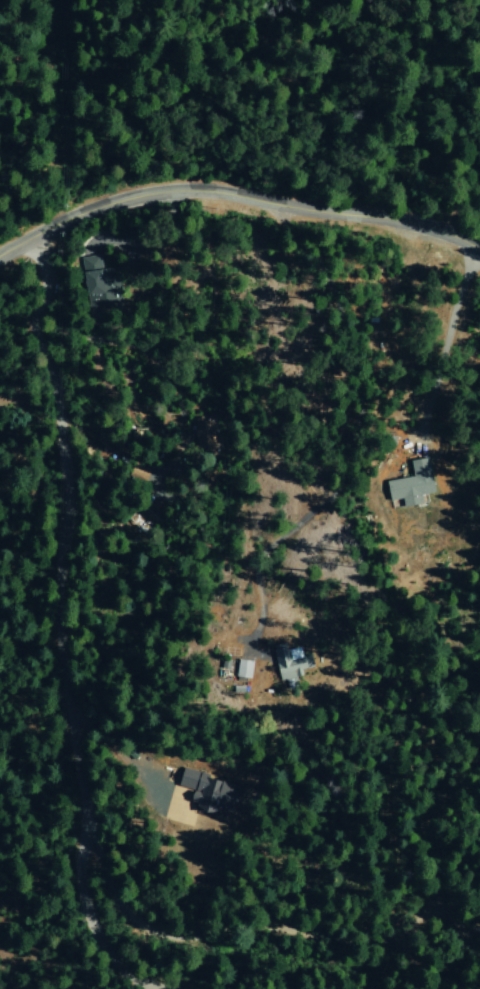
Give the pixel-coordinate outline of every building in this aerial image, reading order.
[(81,258),(87,317),(109,315),(108,307),(120,306),(116,268),(108,268),(107,255),(81,258)] [(385,481),(388,501),(400,499),(402,507),(422,504),(421,494),(432,492),(427,457),(408,460),(411,477),(385,481)] [(300,646),(287,649),(285,642),(271,645),(278,680),(299,676),(297,669),(304,668),(300,646)] [(234,676),(249,678),(252,661),(237,659),(234,676)] [(176,787),(191,790),(187,807),(213,813),(214,809),(232,813),(239,784),(180,771),(176,787)]
